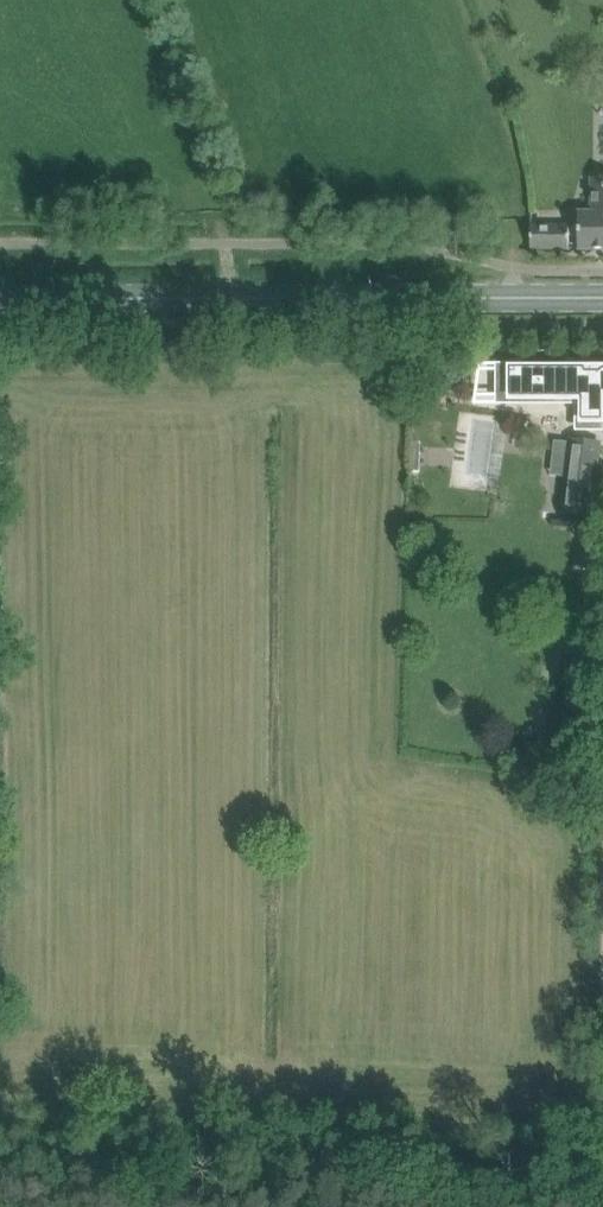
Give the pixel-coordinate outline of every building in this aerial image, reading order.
[(531,234),(531,248),(569,248),(569,235),(579,235),(579,249),(602,249),(602,178),(593,178),(593,212),(579,212),(579,225),(531,225),(531,234)] [(514,363),(514,394),(545,394),(545,383),(571,383),(572,383),(573,383),(575,383),(576,384),(577,384),(578,385),(579,386),(580,387),(581,388),(582,389),(582,390),(583,391),(583,392),(584,393),(584,395),(584,396),(584,423),(602,423),(602,363),(591,363),(514,363)] [(560,513),(594,517),(602,441),(569,437),(569,441),(554,440),(550,475),(564,476),(560,513)] [(541,755),(540,768),(557,769),(558,756),(541,755)]
